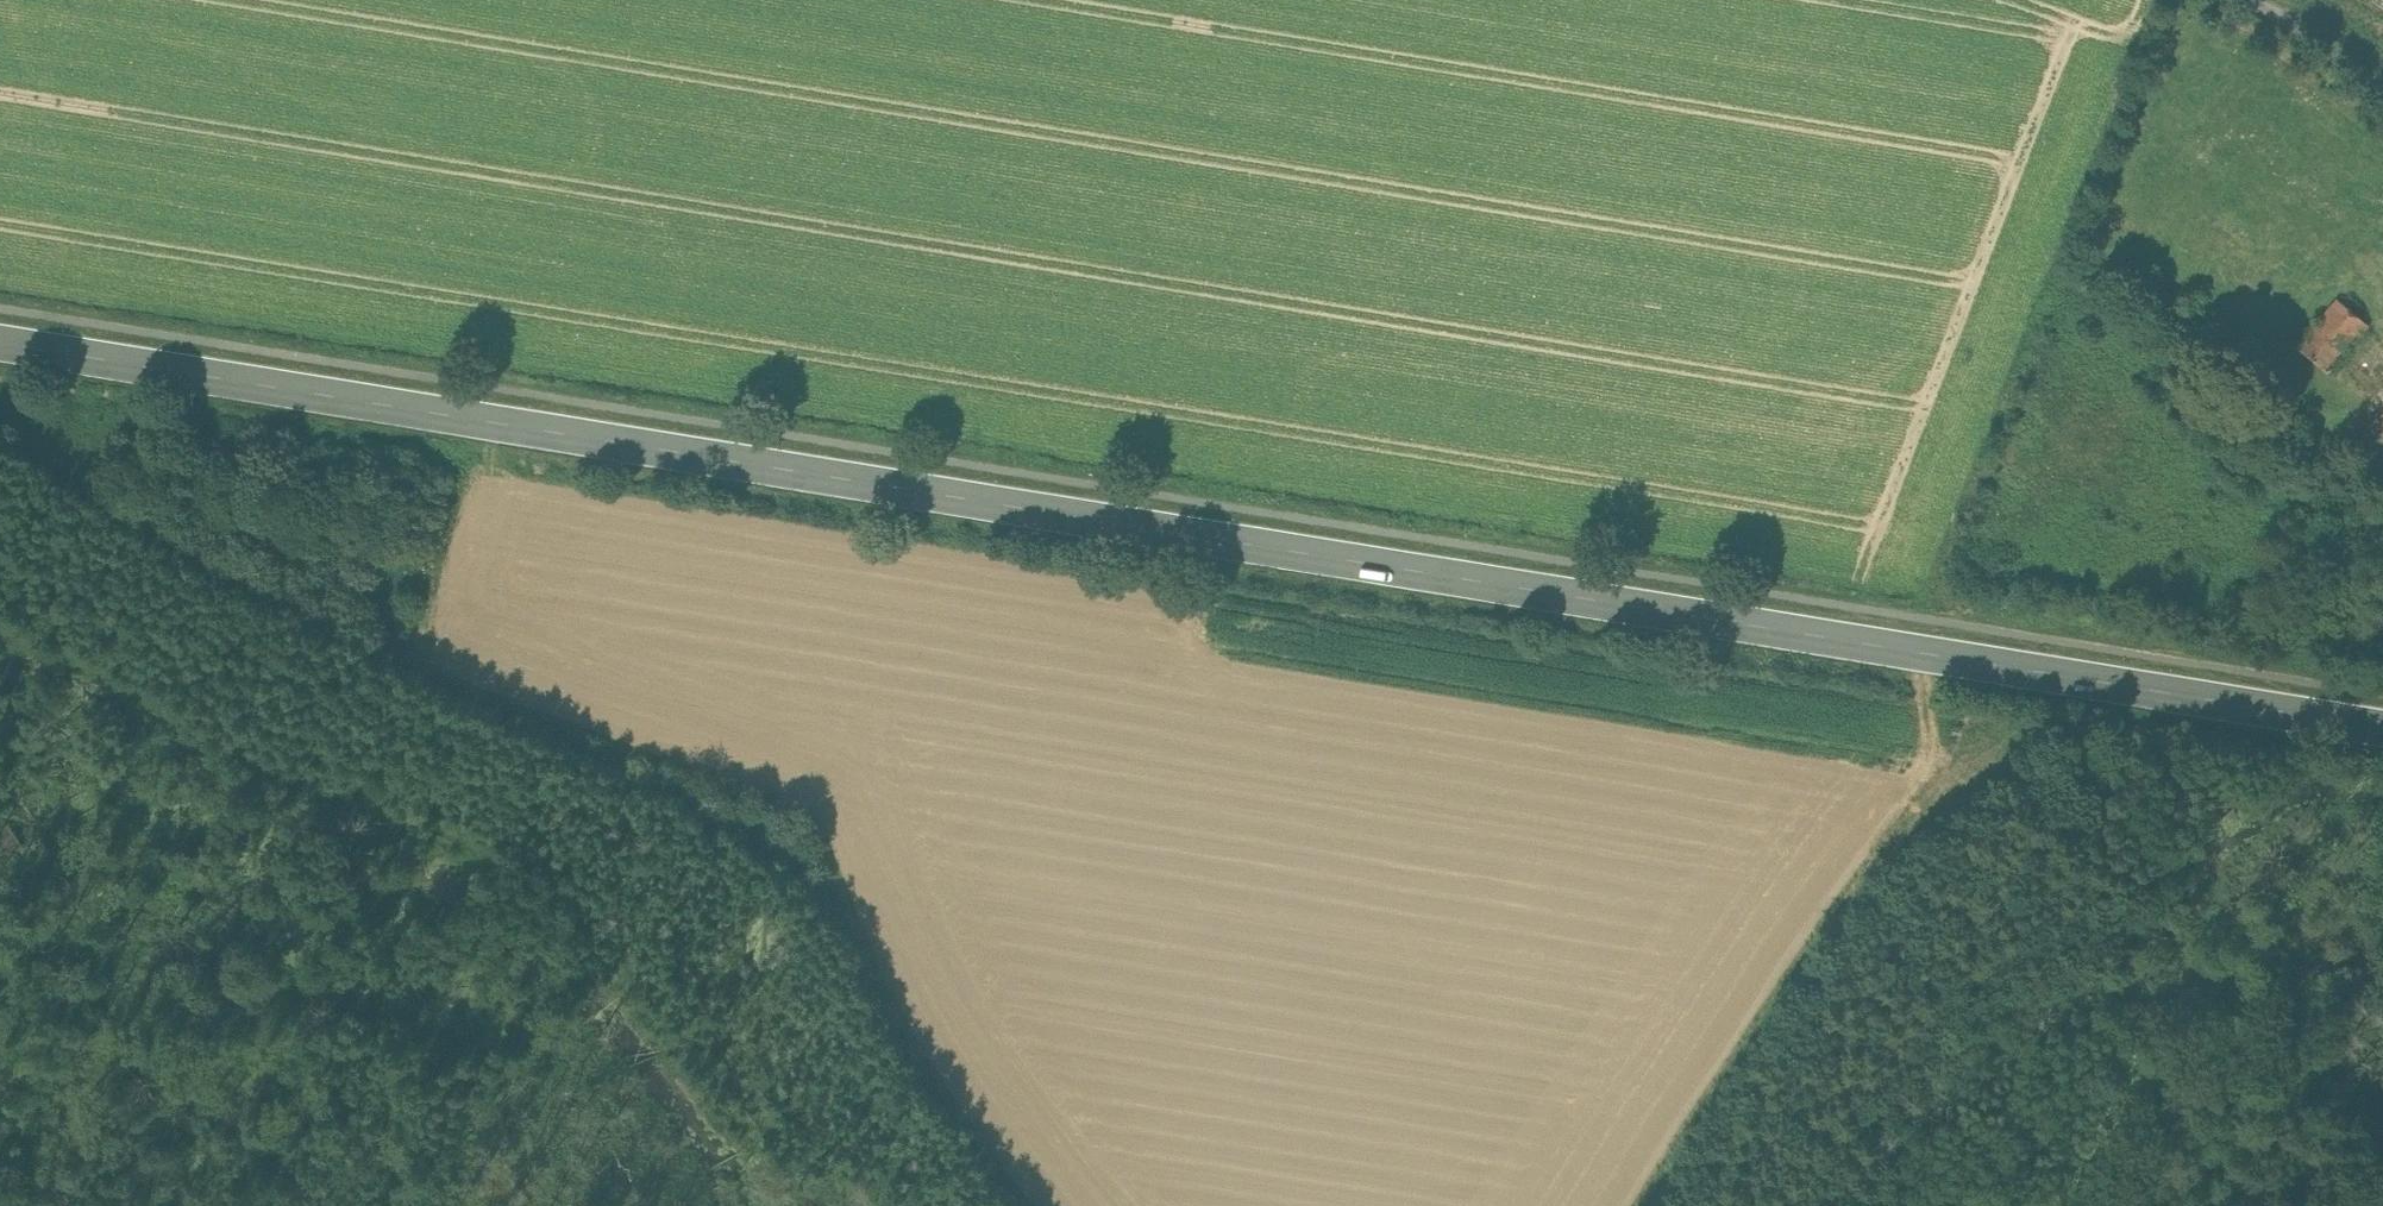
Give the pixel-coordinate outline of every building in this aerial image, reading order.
[(2337,298),(2298,345),(2325,368),(2364,321),(2337,298)]
